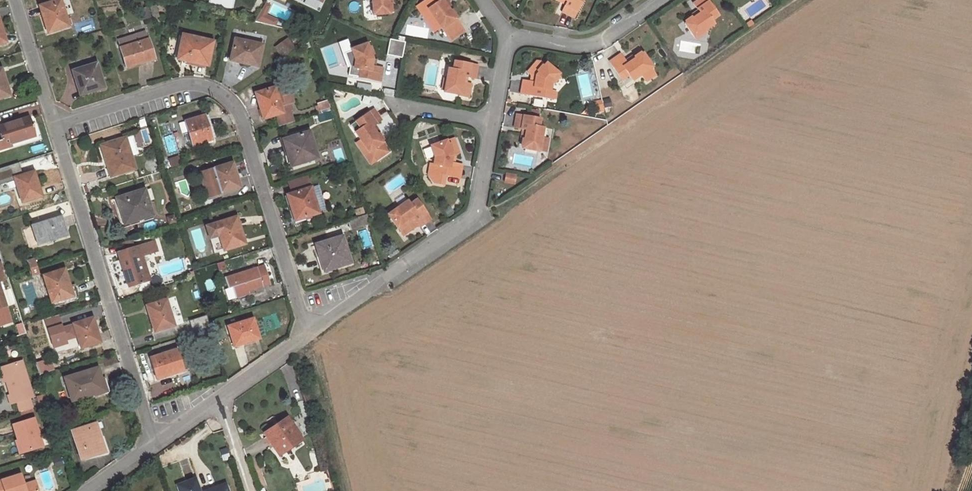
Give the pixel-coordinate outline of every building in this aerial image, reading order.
[(46,26),(49,25),(51,31),(69,26),(61,0),(56,0),(40,5),(42,9),(41,10),(46,26)] [(376,12),(376,14),(391,13),(391,2),(390,0),(374,0),(376,12)] [(447,0),(434,0),(435,2),(430,6),(436,14),(443,24),(443,25),(457,16),(451,7),(447,0)] [(565,0),(562,7),(575,13),(582,0),(566,0),(565,0)] [(697,8),(699,11),(692,16),(684,21),(693,35),(694,34),(705,27),(713,21),(710,16),(717,11),(709,0),(693,0),(692,1),(697,8)] [(151,18),(148,6),(140,9),(144,21),(151,18)] [(699,11),(697,8),(690,13),(692,16),(699,11)] [(443,24),(436,14),(433,16),(440,26),(443,24)] [(457,16),(443,25),(452,38),(465,28),(457,16)] [(705,27),(694,34),(696,36),(706,30),(705,27)] [(144,31),(119,39),(127,67),(154,58),(148,39),(147,39),(144,31)] [(213,41),(183,34),(177,58),(208,65),(213,41)] [(275,47),(284,60),(296,51),(287,38),(275,47)] [(402,56),(405,40),(390,38),(387,53),(402,56)] [(239,62),(252,65),(252,62),(258,63),(262,45),(235,39),(230,59),(239,61),(239,62)] [(371,66),(373,58),(367,43),(352,49),(352,50),(356,61),(354,68),(361,69),(360,77),(360,78),(381,81),(384,68),(375,67),(371,66)] [(356,61),(352,50),(345,52),(350,68),(354,68),(356,61)] [(627,61),(625,58),(619,50),(608,59),(621,77),(627,72),(632,78),(640,73),(639,72),(650,65),(651,64),(641,50),(634,56),(627,61)] [(632,53),(625,58),(627,61),(634,56),(632,53)] [(478,63),(456,59),(455,67),(449,66),(447,76),(445,89),(444,90),(460,93),(460,94),(469,95),(471,82),(467,81),(463,80),(464,74),(468,75),(475,76),(478,63)] [(559,74),(546,63),(544,65),(542,63),(536,62),(528,73),(531,75),(536,76),(535,82),(530,81),(523,80),(521,94),(552,99),(553,90),(550,90),(551,83),(559,74)] [(97,63),(73,70),(76,83),(80,82),(83,94),(105,87),(97,63)] [(652,68),(650,65),(639,72),(640,73),(641,75),(652,68)] [(361,69),(354,68),(350,68),(349,76),(360,77),(361,69)] [(0,76),(0,98),(8,95),(6,88),(7,87),(4,75),(0,76)] [(263,118),(277,114),(280,126),(292,122),(289,111),(291,110),(290,105),(290,103),(293,103),(290,93),(288,94),(285,84),(257,93),(261,105),(259,105),(263,118)] [(327,100),(317,104),(320,110),(329,107),(327,100)] [(382,121),(374,110),(351,125),(361,141),(369,152),(371,151),(377,161),(389,153),(377,135),(372,128),(378,124),(382,121)] [(514,128),(522,129),(526,130),(525,139),(523,148),(540,151),(540,150),(542,137),(544,127),(537,126),(538,118),(517,114),(514,128)] [(204,115),(185,121),(188,131),(193,145),(201,143),(211,139),(212,139),(204,115)] [(24,140),(35,136),(29,117),(0,126),(0,132),(1,134),(0,135),(0,149),(12,146),(11,144),(19,141),(18,139),(23,137),(24,140)] [(188,131),(185,121),(179,123),(182,133),(188,131)] [(383,131),(378,124),(372,128),(377,135),(383,131)] [(309,131),(284,139),(288,152),(286,153),(291,166),(317,158),(309,131)] [(133,135),(126,137),(132,156),(139,154),(133,135)] [(132,156),(126,137),(101,145),(111,176),(136,168),(132,156)] [(550,139),(542,137),(540,150),(548,152),(550,139)] [(458,153),(454,138),(446,141),(446,140),(431,146),(434,157),(433,165),(430,164),(428,177),(432,183),(443,185),(445,175),(459,177),(462,164),(453,163),(450,162),(451,155),(455,156),(458,153)] [(371,164),(377,161),(371,151),(369,152),(361,141),(357,143),(371,164)] [(173,167),(181,164),(179,158),(171,160),(173,167)] [(21,175),(20,169),(16,170),(14,163),(0,168),(0,182),(14,178),(21,175)] [(230,163),(203,172),(211,197),(239,188),(236,179),(237,178),(234,168),(231,169),(230,163)] [(39,188),(34,171),(21,175),(14,178),(22,201),(40,196),(37,188),(39,188)] [(203,172),(199,173),(207,198),(211,197),(203,172)] [(515,176),(505,174),(503,182),(514,184),(515,176)] [(315,186),(310,188),(318,212),(323,211),(315,186)] [(318,212),(310,188),(287,194),(295,221),(319,214),(318,212)] [(144,189),(116,198),(125,224),(153,215),(144,189)] [(412,207),(408,201),(399,207),(389,214),(388,215),(403,236),(419,225),(420,227),(431,219),(419,202),(412,207)] [(33,210),(30,204),(23,206),(25,213),(33,210)] [(387,212),(389,214),(399,207),(398,205),(387,212)] [(175,214),(167,216),(170,223),(177,221),(175,214)] [(370,223),(367,214),(348,220),(350,229),(370,223)] [(238,225),(235,217),(206,226),(213,246),(215,246),(217,250),(223,248),(224,250),(245,244),(239,225),(238,225)] [(38,244),(46,241),(51,240),(66,235),(64,225),(60,227),(57,218),(32,225),(38,244)] [(342,236),(316,245),(320,258),(324,257),(327,269),(350,262),(342,236)] [(157,250),(154,241),(135,247),(132,239),(119,244),(122,251),(119,252),(129,285),(149,279),(146,267),(142,255),(157,250)] [(29,260),(31,269),(38,266),(36,258),(29,260)] [(153,264),(146,267),(149,279),(157,277),(153,264)] [(229,288),(232,287),(236,298),(249,294),(248,291),(254,289),(271,284),(265,265),(226,277),(229,288)] [(38,266),(31,269),(33,276),(41,273),(38,266)] [(64,269),(43,275),(51,302),(72,295),(64,269)] [(0,287),(0,326),(6,324),(4,319),(9,317),(5,307),(6,306),(0,287)] [(229,288),(225,289),(228,300),(236,298),(232,287),(229,288)] [(147,305),(153,325),(160,323),(161,329),(174,325),(166,299),(147,305)] [(67,343),(66,339),(77,335),(74,325),(63,329),(58,315),(45,319),(54,348),(67,343)] [(91,323),(89,318),(73,323),(74,325),(77,335),(81,348),(100,342),(94,322),(91,323)] [(243,343),(253,340),(251,337),(258,335),(253,319),(228,326),(234,344),(242,342),(243,343)] [(160,323),(153,325),(155,331),(161,329),(160,323)] [(182,332),(183,337),(203,330),(201,326),(182,332)] [(166,376),(177,372),(176,369),(182,367),(177,350),(151,358),(157,377),(165,374),(166,376)] [(20,411),(32,407),(29,397),(33,396),(22,361),(2,367),(6,381),(11,394),(8,395),(10,403),(17,402),(20,411)] [(97,368),(64,377),(71,401),(104,390),(97,368)] [(18,440),(22,452),(42,446),(34,418),(14,425),(18,440)] [(303,440),(288,418),(265,434),(284,461),(294,454),(291,449),(303,440)] [(95,423),(72,430),(80,459),(105,451),(95,423)] [(64,429),(57,431),(59,438),(66,436),(64,429)] [(35,481),(24,484),(21,474),(0,481),(0,490),(38,490),(35,481)] [(198,479),(180,485),(182,490),(202,490),(198,479)] [(226,482),(202,490),(229,490),(226,482)]
